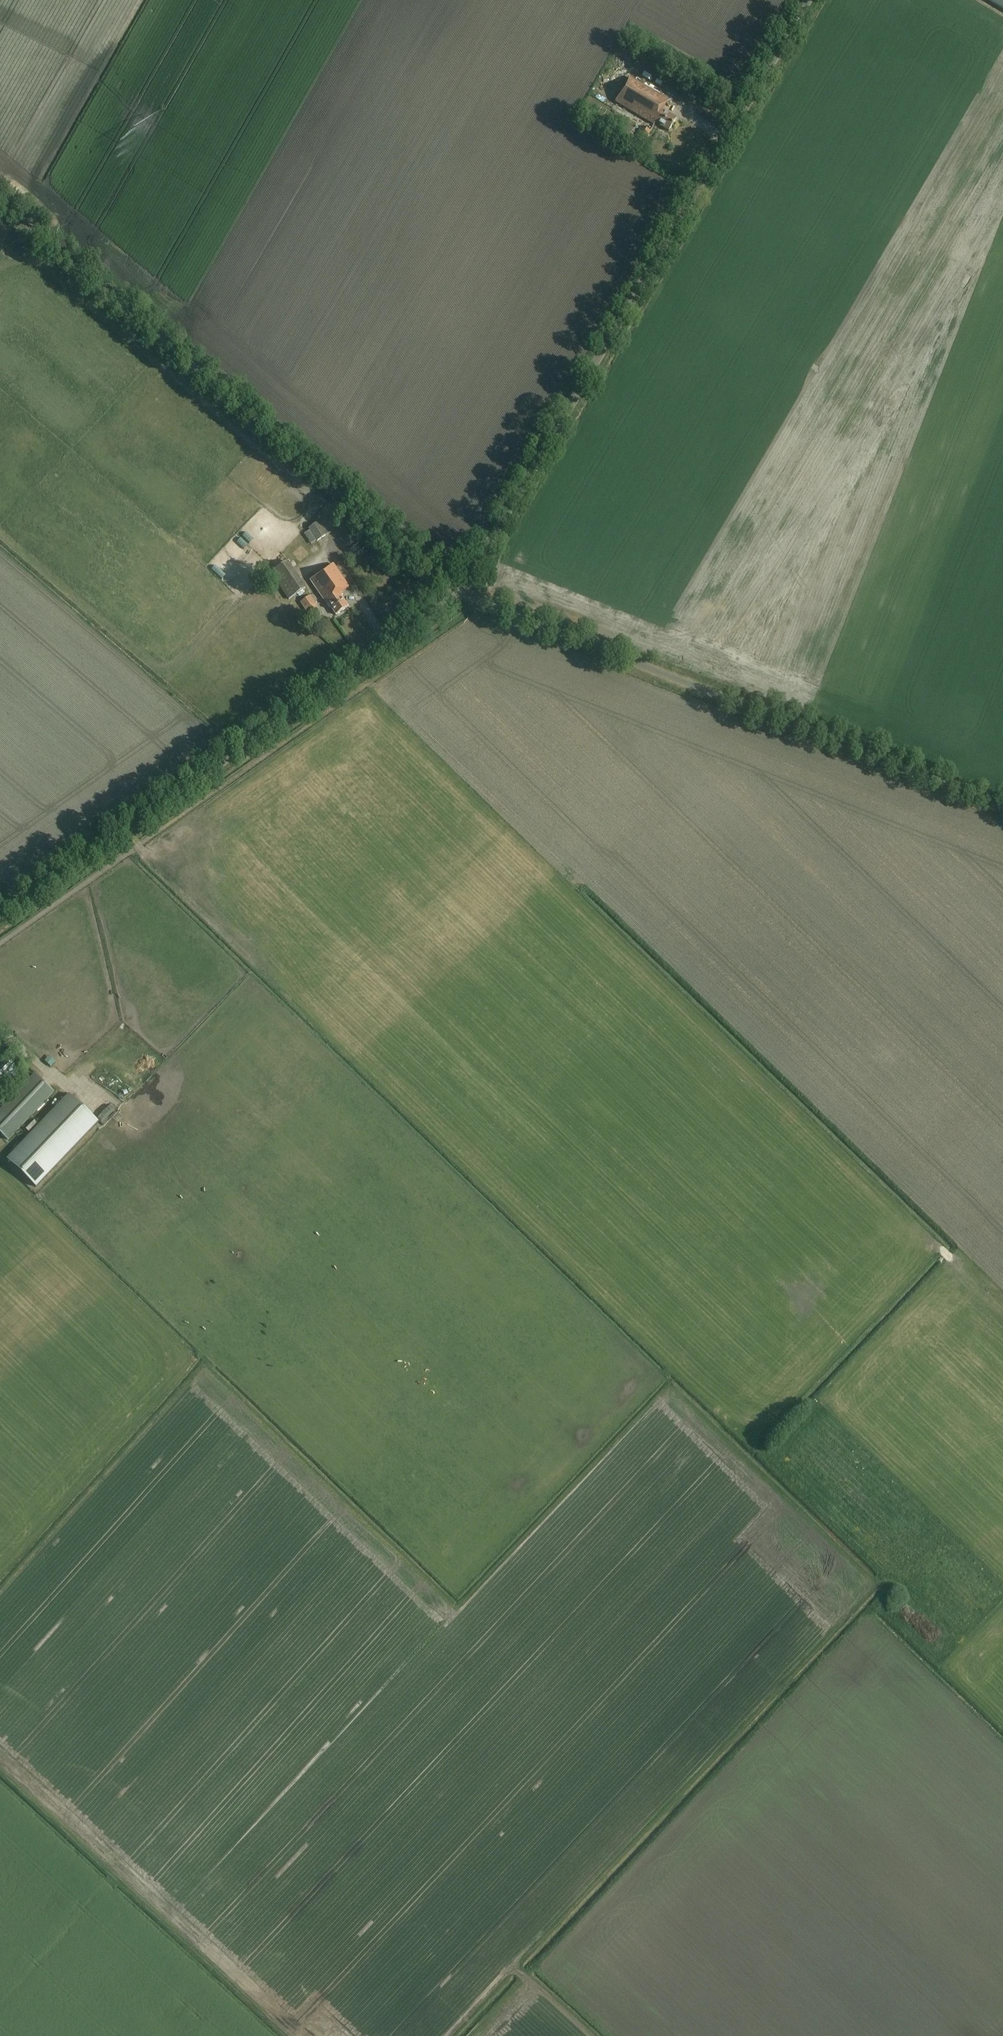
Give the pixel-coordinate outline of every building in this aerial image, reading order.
[(1002,10),(1002,0),(987,0),(1002,10)] [(668,131),(675,119),(661,110),(667,101),(629,78),(614,102),(653,125),(654,123),(668,131)] [(646,145),(651,136),(650,135),(652,132),(642,127),(635,139),(646,145)] [(317,542),(328,535),(320,522),(309,529),(317,542)] [(288,601),(307,589),(289,561),(270,573),(288,601)] [(347,607),(340,596),(342,595),(340,593),(348,587),(332,564),(309,580),(325,603),(326,602),(335,615),(347,607)] [(309,616),(319,609),(316,605),(317,604),(312,596),(301,603),(309,616)] [(480,793),(474,800),(483,806),(488,799),(480,793)] [(20,1072),(5,1057),(0,1063),(0,1092),(1,1092),(20,1072)] [(9,1141),(55,1093),(36,1074),(0,1112),(0,1132),(9,1141)] [(7,1160),(36,1188),(99,1123),(69,1094),(7,1160)] [(920,1634),(926,1629),(922,1625),(917,1630),(920,1634)]
